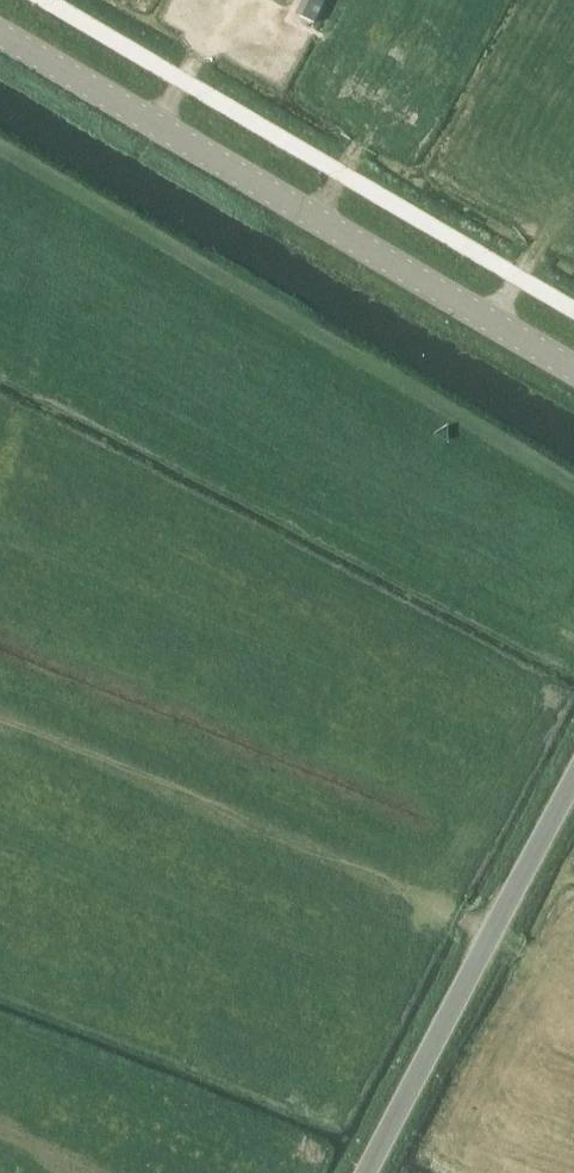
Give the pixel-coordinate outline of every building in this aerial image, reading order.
[(314,23),(324,4),(315,0),(309,0),(301,17),(314,23)]
